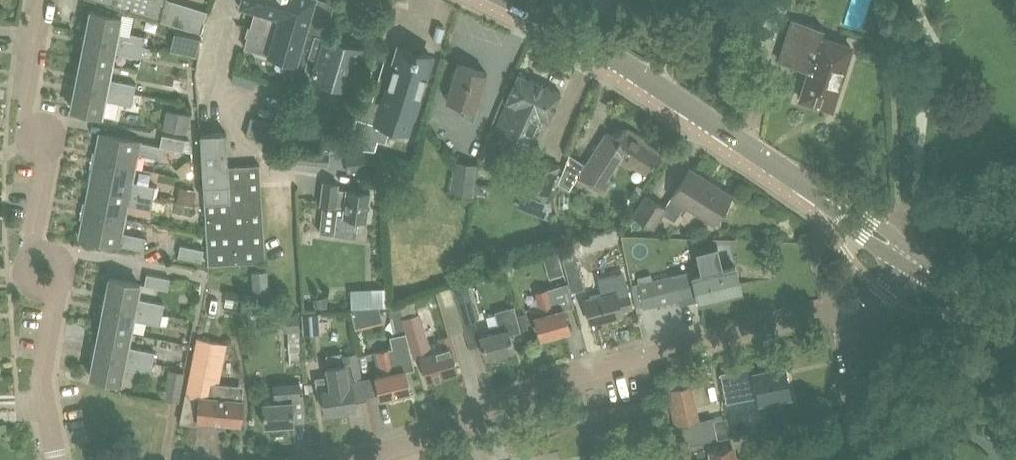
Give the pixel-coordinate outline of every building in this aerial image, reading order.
[(200,33),(207,10),(175,0),(94,0),(96,1),(122,8),(160,20),(175,25),(200,33)] [(271,54),(287,0),(240,0),(239,5),(256,10),(245,46),(271,54)] [(296,98),(309,54),(318,57),(312,76),(350,88),(362,46),(360,46),(360,42),(351,39),(348,42),(316,32),(315,33),(306,30),(315,0),(287,0),(271,54),(297,61),(287,95),(296,98)] [(90,9),(85,34),(143,46),(145,35),(118,30),(122,8),(96,1),(94,10),(90,9)] [(801,98),(831,107),(851,46),(821,36),(824,29),(794,19),(780,61),(810,70),(801,98)] [(179,51),(197,54),(200,33),(183,29),(178,31),(175,45),(179,51)] [(85,34),(81,59),(111,64),(113,51),(141,56),(143,46),(85,34)] [(361,133),(386,140),(391,125),(407,130),(430,54),(399,45),(395,60),(384,57),(361,133)] [(81,59),(76,83),(134,94),(136,83),(108,78),(111,64),(81,59)] [(463,116),(474,120),(478,109),(475,108),(486,72),(457,63),(446,98),(466,105),(463,116)] [(495,127),(536,146),(548,119),(549,119),(561,92),(518,73),(506,100),(507,100),(495,127)] [(71,108),(101,114),(104,99),(131,105),(134,94),(76,83),(71,108)] [(162,128),(185,133),(186,123),(188,113),(166,109),(162,128)] [(246,135),(273,143),(279,122),(252,115),(246,135)] [(577,176),(604,193),(613,179),(608,176),(620,158),(631,166),(633,163),(644,170),(658,150),(644,141),(644,140),(626,128),(619,139),(606,131),(585,163),(569,153),(558,181),(569,188),(577,176)] [(206,248),(207,260),(207,264),(265,261),(260,164),(228,166),(226,131),(201,132),(206,248)] [(100,133),(94,159),(134,167),(137,153),(161,158),(163,146),(159,145),(100,133)] [(161,133),(159,145),(163,146),(182,150),(184,138),(161,133)] [(308,164),(327,164),(328,151),(310,150),(308,164)] [(345,157),(348,172),(376,168),(374,152),(345,157)] [(518,203),(549,215),(549,214),(546,201),(561,164),(536,154),(522,191),(523,191),(518,203)] [(94,159),(89,185),(153,197),(156,186),(131,181),(134,167),(94,159)] [(450,192),(473,196),(478,163),(454,159),(450,192)] [(634,213),(653,225),(663,210),(675,218),(685,202),(714,221),(732,193),(690,166),(665,205),(647,193),(634,213)] [(10,186),(10,167),(0,167),(0,186),(10,186)] [(334,234),(356,237),(358,219),(368,220),(371,190),(345,187),(345,189),(337,188),(338,182),(322,179),(318,205),(335,207),(335,205),(343,207),(342,215),(337,214),(334,234)] [(89,185),(84,210),(124,218),(127,205),(151,209),(153,197),(89,185)] [(177,202),(190,205),(194,189),(181,186),(177,202)] [(79,237),(143,249),(146,237),(121,232),(124,218),(84,210),(79,237)] [(594,239),(575,245),(579,257),(598,251),(594,239)] [(177,255),(207,260),(206,248),(180,243),(177,255)] [(563,261),(572,292),(585,288),(577,257),(563,261)] [(208,264),(207,264),(199,262),(198,269),(207,271),(208,264)] [(692,275),(698,299),(741,288),(735,264),(692,275)] [(253,271),(254,293),(268,292),(266,270),(253,271)] [(584,298),(590,320),(621,311),(620,308),(632,305),(623,272),(598,278),(601,294),(584,298)] [(143,284),(166,289),(169,277),(145,273),(143,284)] [(638,283),(644,306),(679,298),(673,274),(653,279),(652,274),(638,278),(639,282),(638,283)] [(109,277),(104,302),(162,314),(164,303),(137,298),(140,283),(109,277)] [(570,327),(565,308),(573,306),(566,282),(536,291),(542,312),(534,314),(541,335),(570,327)] [(435,290),(442,315),(457,310),(450,286),(435,290)] [(351,288),(351,305),(383,305),(383,287),(351,288)] [(456,293),(464,321),(478,317),(470,289),(456,293)] [(224,303),(233,305),(235,296),(226,294),(224,303)] [(314,298),(314,308),(327,307),(327,297),(314,298)] [(104,302),(100,327),(130,332),(133,319),(160,324),(162,314),(104,302)] [(399,304),(402,314),(409,311),(406,302),(399,304)] [(478,335),(484,355),(514,347),(510,333),(520,330),(513,305),(494,310),(499,329),(478,335)] [(419,354),(427,379),(456,370),(452,356),(456,354),(450,333),(438,336),(441,348),(431,351),(428,341),(428,340),(424,327),(419,311),(411,314),(411,313),(403,315),(407,327),(406,327),(407,331),(410,345),(412,356),(419,354)] [(283,313),(284,331),(288,331),(300,330),(299,312),(283,313)] [(301,313),(303,334),(321,333),(320,312),(301,313)] [(100,327),(95,351),(153,362),(155,351),(127,346),(130,332),(100,327)] [(301,349),(300,330),(288,331),(288,349),(301,349)] [(216,423),(242,426),(244,400),(231,399),(232,383),(219,382),(226,343),(198,337),(187,392),(186,392),(180,421),(215,424),(216,423)] [(375,375),(380,396),(409,389),(404,368),(396,370),(390,348),(376,351),(382,373),(375,375)] [(90,376),(120,382),(123,367),(151,373),(153,362),(95,351),(90,376)] [(323,394),(325,410),(356,406),(353,384),(349,384),(349,380),(362,378),(357,352),(342,355),(344,362),(325,365),(326,375),(316,377),(318,395),(323,394)] [(721,371),(727,401),(759,395),(760,400),(791,394),(785,364),(755,370),(754,365),(721,371)] [(162,399),(178,402),(184,372),(168,369),(162,399)] [(262,404),(263,425),(293,422),(291,394),(299,393),(298,383),(284,384),(285,402),(262,404)] [(667,390),(673,425),(697,420),(691,386),(667,390)] [(719,387),(710,390),(715,411),(725,408),(719,387)] [(713,417),(697,420),(673,425),(677,446),(716,438),(717,438),(714,420),(713,417)] [(718,448),(708,451),(710,459),(742,459),(741,457),(735,458),(732,446),(718,448)]
